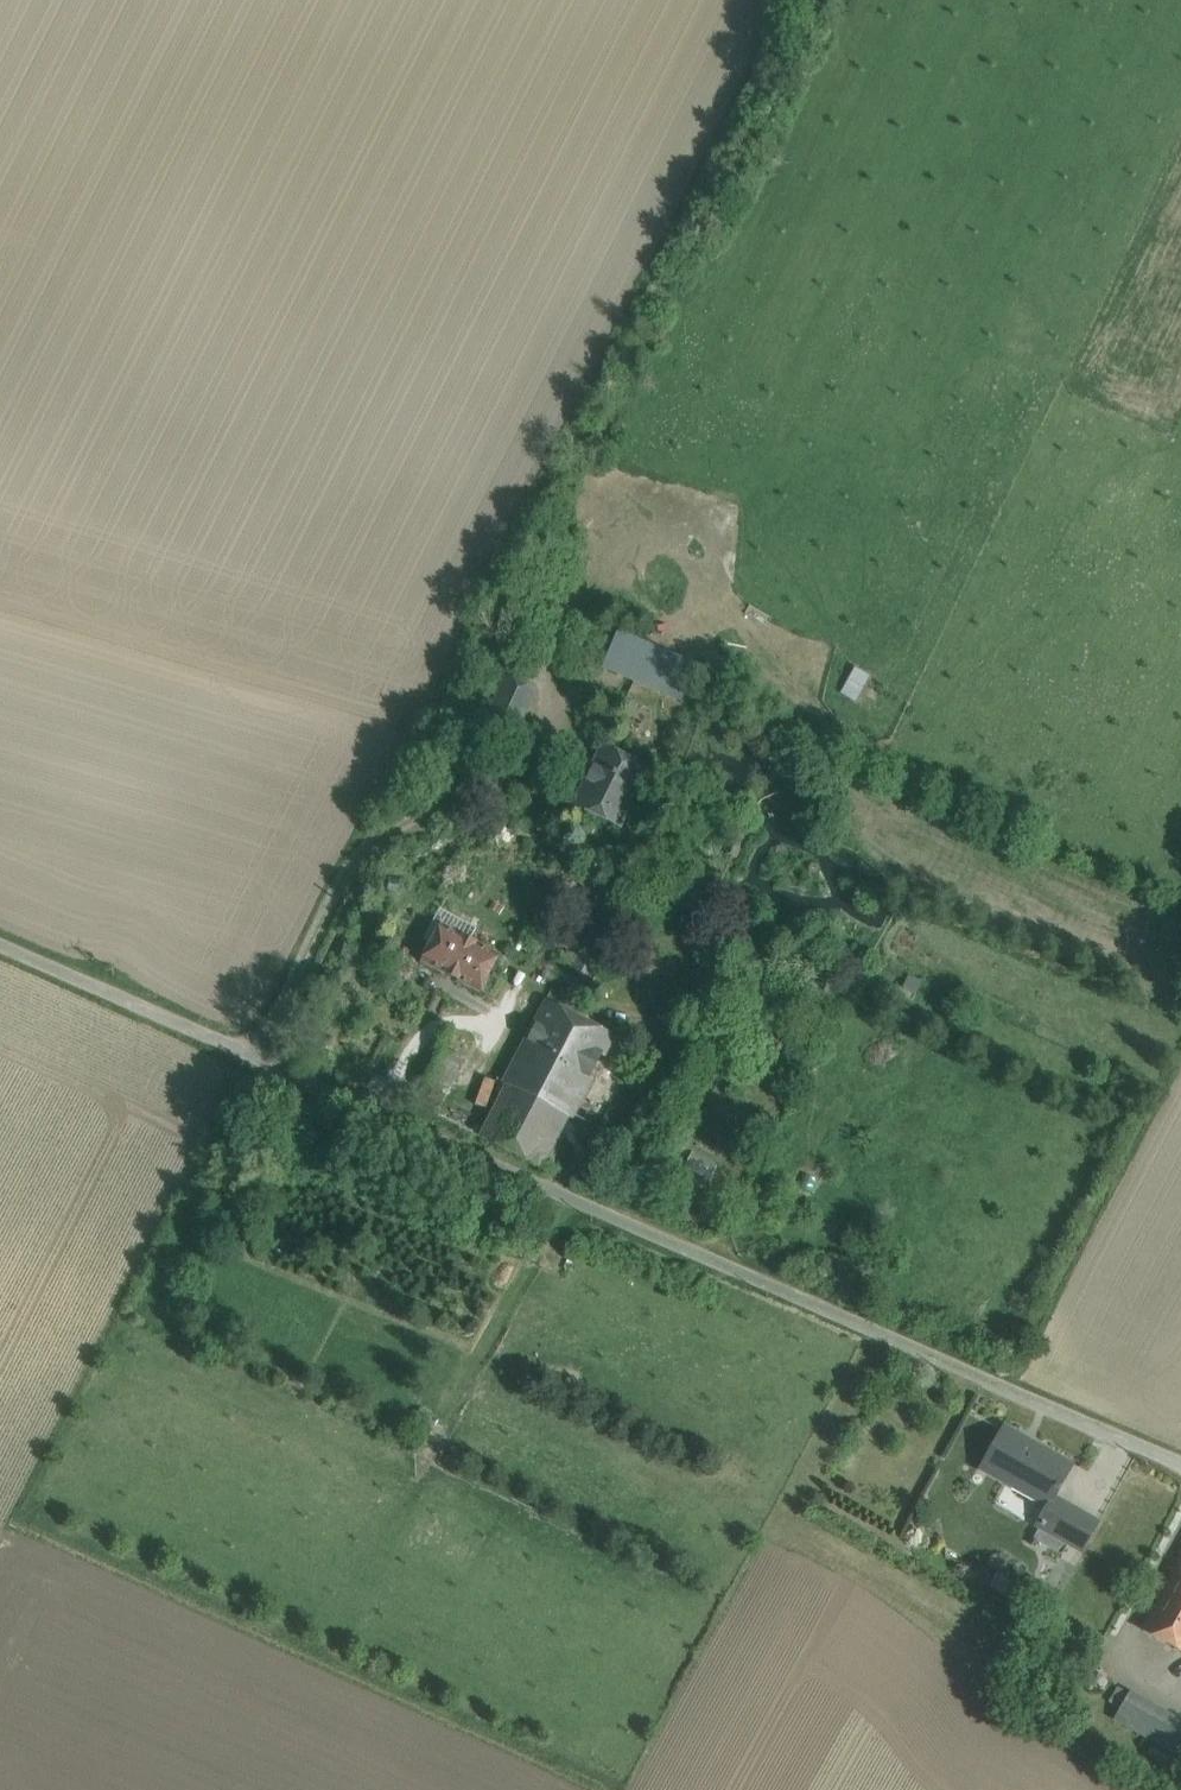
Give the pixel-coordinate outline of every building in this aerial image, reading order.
[(619,634),(604,668),(683,702),(698,668),(619,634)] [(856,665),(841,690),(859,700),(874,675),(856,665)] [(533,692),(507,680),(489,719),(515,731),(533,692)] [(646,770),(603,749),(576,805),(618,826),(636,791),(644,788),(648,781),(645,773),(646,770)] [(495,956),(442,928),(424,961),(478,989),(490,995),(497,981),(485,975),(495,956)] [(608,1037),(548,1006),(527,1046),(528,1047),(586,1077),(586,1078),(587,1078),(608,1037)] [(586,1077),(528,1047),(481,1138),(539,1168),(586,1078),(586,1077)] [(443,1048),(428,1083),(450,1093),(466,1058),(443,1048)] [(1067,1466),(1004,1430),(983,1468),(1046,1503),(1067,1466)] [(1099,1523),(1056,1498),(1034,1537),(1063,1553),(1070,1541),(1084,1549),(1099,1523)] [(1163,1595),(1180,1605),(1180,1563),(1163,1595)] [(1163,1595),(1143,1630),(1180,1650),(1180,1605),(1163,1595)] [(1129,1693),(1115,1718),(1180,1755),(1180,1722),(1129,1693)]
